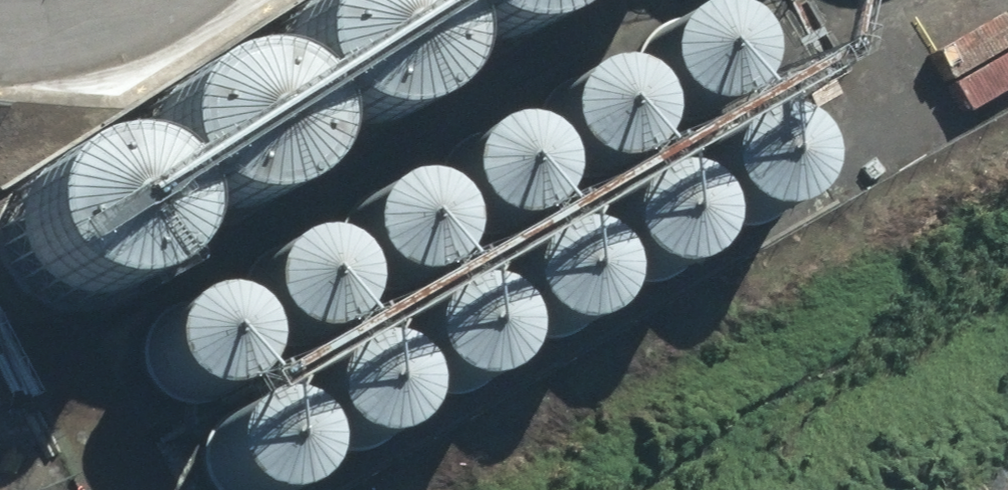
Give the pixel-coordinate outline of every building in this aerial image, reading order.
[(418,94),(460,92),(496,70),(516,32),(514,0),(356,0),(357,38),(380,74),(418,94)] [(554,10),(597,8),(610,0),(535,0),(554,10)] [(245,161),(282,180),(325,179),(361,156),(380,119),(379,76),(356,41),(318,21),(276,22),(240,45),(220,83),(222,125),(245,161)] [(623,125),(646,137),(672,136),(694,122),(706,99),(705,73),(691,51),(668,39),(642,40),(620,54),(608,77),(609,103),(623,125)] [(519,183),(542,196),(568,195),(590,181),(602,158),(601,132),(587,110),(564,98),(538,99),(516,113),(504,136),(505,162),(519,183)] [(110,249),(147,269),(190,267),(226,245),(245,207),(244,165),(221,129),(183,109),(141,111),(105,133),(85,171),(87,213),(110,249)] [(681,229),(704,241),(730,240),(752,226),(764,203),(763,177),(749,155),(726,143),(700,144),(678,158),(666,181),(667,207),(681,229)] [(412,243),(435,255),(461,254),(483,240),(495,217),(494,192),(480,170),(458,158),(432,159),(410,172),(398,195),(398,221),(412,243)] [(11,354),(53,352),(89,329),(109,292),(107,250),(85,214),(47,194),(5,196),(0,199),(0,348),(11,354)] [(583,290),(606,302),(632,301),(654,287),(666,264),(665,238),(651,216),(628,204),(602,205),(580,219),(568,242),(569,268),(583,290)] [(321,300),(343,312),(370,311),(392,297),(404,274),(403,249),(389,227),(366,215),(340,216),(318,229),(306,252),(307,278),(321,300)] [(477,345),(500,357),(526,356),(548,342),(560,320),(559,294),(545,272),(522,260),(496,261),(474,275),(462,297),(463,323),(477,345)] [(226,352),(249,364),(275,363),(297,349),(309,326),(308,300),(294,278),(271,266),(245,267),(223,281),(211,304),(212,330),(226,352)] [(380,401),(403,413),(429,412),(451,398),(463,375),(462,349),(448,327),(425,315),(399,316),(377,330),(365,353),(366,379),(380,401)] [(124,410),(147,422),(173,421),(195,408),(207,385),(206,359),(193,337),(170,325),(144,326),(122,340),(110,363),(110,388),(124,410)] [(285,458),(308,470),(334,469),(356,455),(368,432),(367,406),(353,384),(330,372),(304,373),(282,387),(270,410),(271,436),(285,458)] [(268,489),(267,463),(253,441),(231,429),(204,430),(182,444),(170,467),(171,489),(268,489)]
